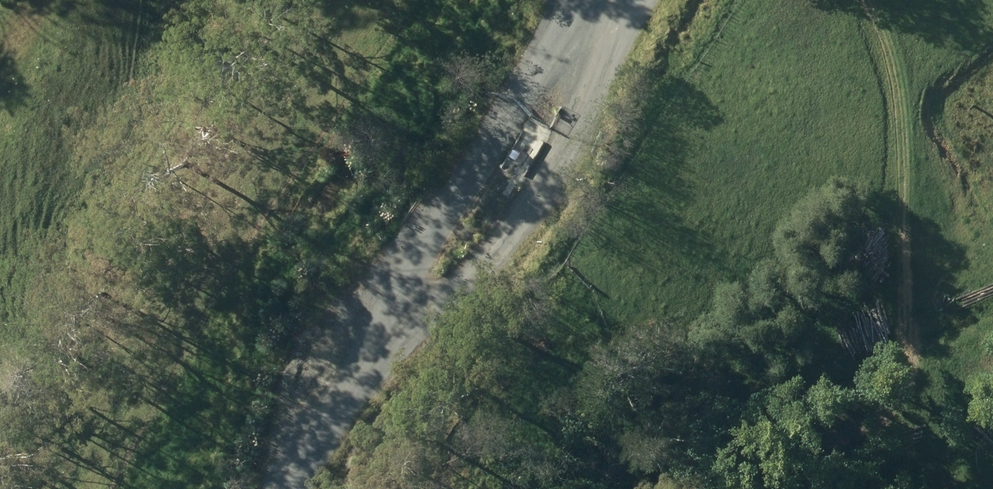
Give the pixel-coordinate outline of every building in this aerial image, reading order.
[(506,159),(524,171),(547,135),(528,123),(506,159)]
